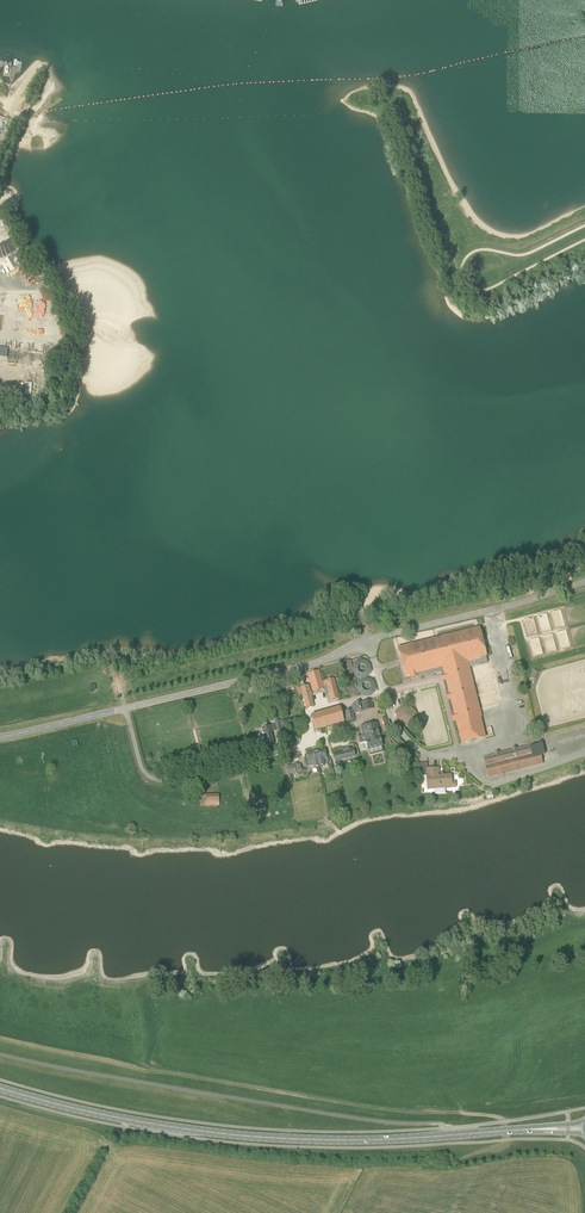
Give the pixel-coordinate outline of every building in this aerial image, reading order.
[(479,628),(398,648),(405,676),(443,667),(462,743),(485,738),(466,661),(486,656),(479,628)] [(341,663),(351,699),(359,697),(349,661),(341,663)] [(319,671),(309,674),(313,692),(324,689),(319,671)] [(334,679),(326,681),(331,700),(339,698),(334,679)] [(301,687),(307,709),(314,707),(309,685),(301,687)] [(364,711),(361,702),(353,705),(355,713),(364,711)] [(415,710),(410,707),(405,706),(400,709),(396,713),(396,719),(398,724),(403,727),(408,727),(413,725),(416,721),(417,715),(415,710)] [(344,723),(340,708),(312,716),(316,731),(344,723)] [(345,712),(348,722),(355,720),(352,710),(345,712)] [(267,746),(275,744),(272,731),(278,730),(279,736),(283,735),(280,721),(276,722),(277,725),(263,728),(264,732),(261,732),(260,734),(262,742),(264,743),(266,742),(267,746)] [(366,742),(368,749),(383,746),(381,738),(380,738),(376,721),(363,725),(363,726),(361,727),(363,737),(366,736),(367,741),(366,742)] [(530,746),(483,758),(489,778),(489,777),(543,764),(541,756),(545,755),(542,744),(538,745),(530,747),(530,746)] [(325,750),(316,752),(319,768),(324,767),(324,764),(329,763),(328,760),(327,760),(325,750)] [(334,756),(336,762),(356,757),(354,752),(353,752),(352,751),(349,752),(349,750),(344,751),(344,753),(334,756)] [(319,768),(316,752),(307,754),(309,763),(308,763),(309,767),(314,766),(315,769),(319,768)] [(427,775),(428,789),(456,788),(456,782),(452,783),(452,775),(439,776),(439,769),(427,769),(428,775),(427,775)]
